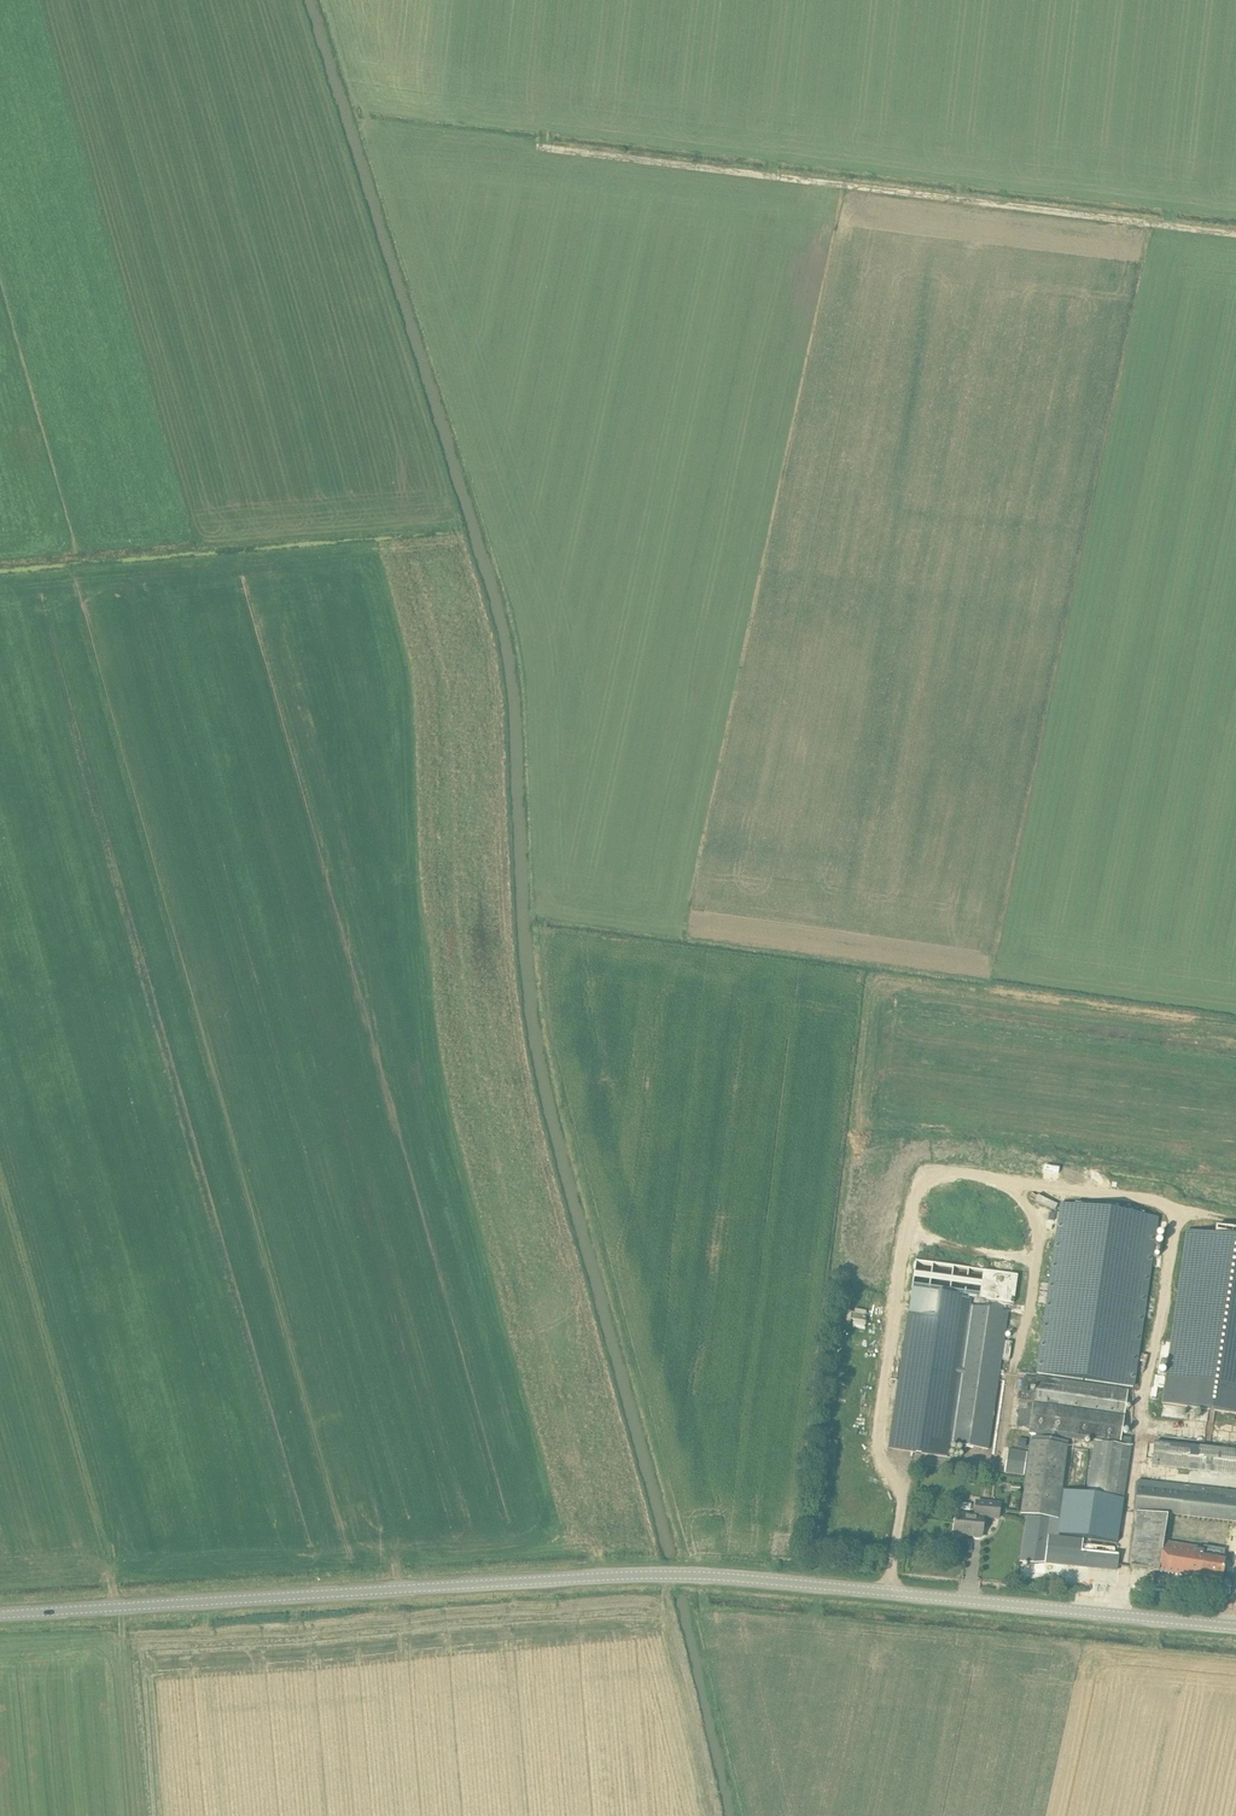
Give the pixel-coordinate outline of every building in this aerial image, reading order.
[(1060,1204),(1036,1373),(1134,1387),(1158,1218),(1060,1204)] [(1216,1226),(1215,1235),(1187,1231),(1162,1403),(1235,1414),(1235,1229),(1216,1226)] [(1008,1313),(969,1307),(949,1444),(988,1450),(1008,1313)] [(1121,1438),(1127,1393),(1036,1379),(1024,1378),(1017,1427),(1024,1428),(1030,1429),(1029,1432),(1093,1441),(1087,1493),(1123,1498),(1123,1494),(1129,1456),(1130,1447),(1131,1439),(1121,1438)] [(1031,1441),(1023,1503),(1021,1514),(1027,1515),(1020,1562),(1034,1564),(1045,1562),(1117,1570),(1118,1558),(1118,1555),(1088,1552),(1082,1551),(1084,1539),(1055,1536),(1065,1445),(1031,1441)] [(1153,1443),(1151,1466),(1235,1475),(1235,1452),(1153,1443)] [(1138,1480),(1135,1510),(1235,1521),(1235,1491),(1138,1480)] [(1064,1490),(1058,1534),(1118,1543),(1124,1499),(1123,1498),(1087,1493),(1064,1490)] [(999,1506),(977,1504),(975,1516),(956,1514),(954,1532),(968,1533),(968,1535),(982,1537),(984,1517),(998,1518),(999,1506)] [(1132,1554),(1130,1566),(1159,1571),(1164,1542),(1166,1527),(1168,1516),(1139,1512),(1132,1554)] [(1164,1542),(1159,1571),(1201,1577),(1200,1580),(1222,1584),(1224,1572),(1226,1559),(1203,1555),(1204,1548),(1188,1546),(1164,1542)]
